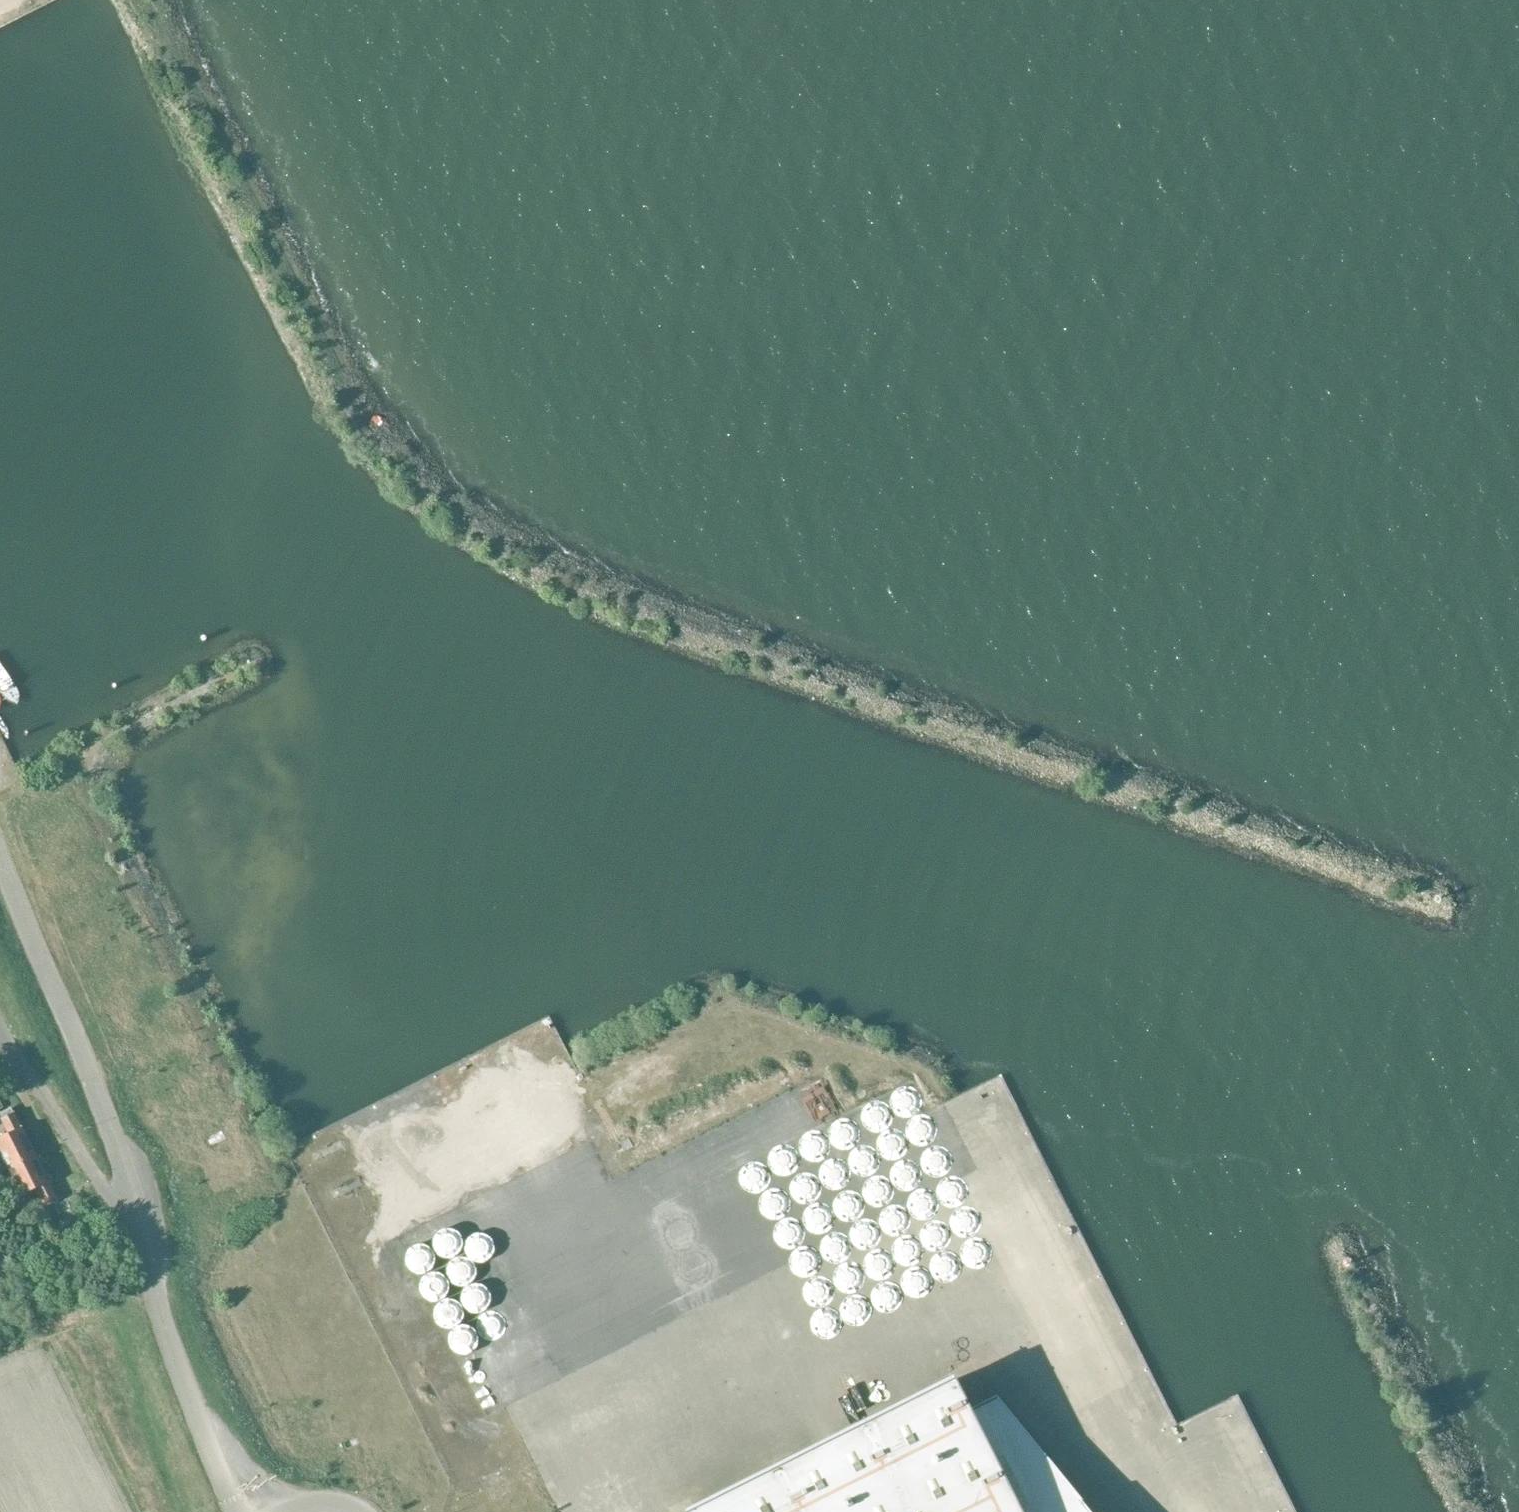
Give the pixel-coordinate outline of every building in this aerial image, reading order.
[(34,1155),(13,1112),(12,1112),(10,1108),(0,1113),(0,1114),(9,1132),(0,1137),(0,1150),(0,1167),(1,1170),(8,1166),(8,1167),(34,1155)] [(34,1155),(8,1167),(21,1194),(36,1187),(43,1202),(55,1197),(34,1155)] [(72,1231),(76,1238),(91,1229),(73,1196),(54,1207),(66,1229),(70,1226),(72,1231)] [(979,1376),(978,1377),(982,1382),(967,1390),(966,1389),(965,1390),(974,1408),(970,1410),(955,1379),(690,1511),(1089,1511),(979,1376)]
